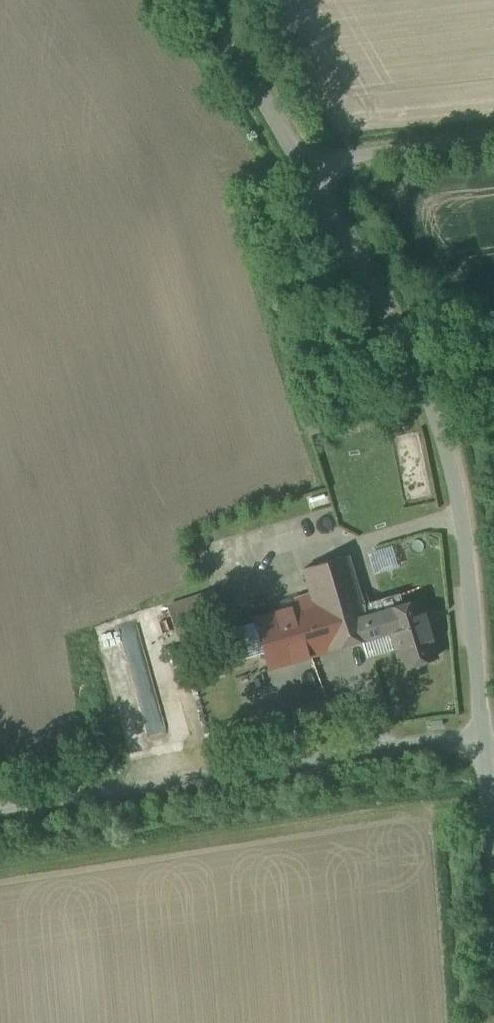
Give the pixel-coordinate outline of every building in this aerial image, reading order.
[(271,668),(372,636),(366,617),(346,556),(303,569),(314,603),(257,620),(271,668)] [(419,601),(366,617),(372,636),(390,631),(401,668),(436,657),(419,601)]
